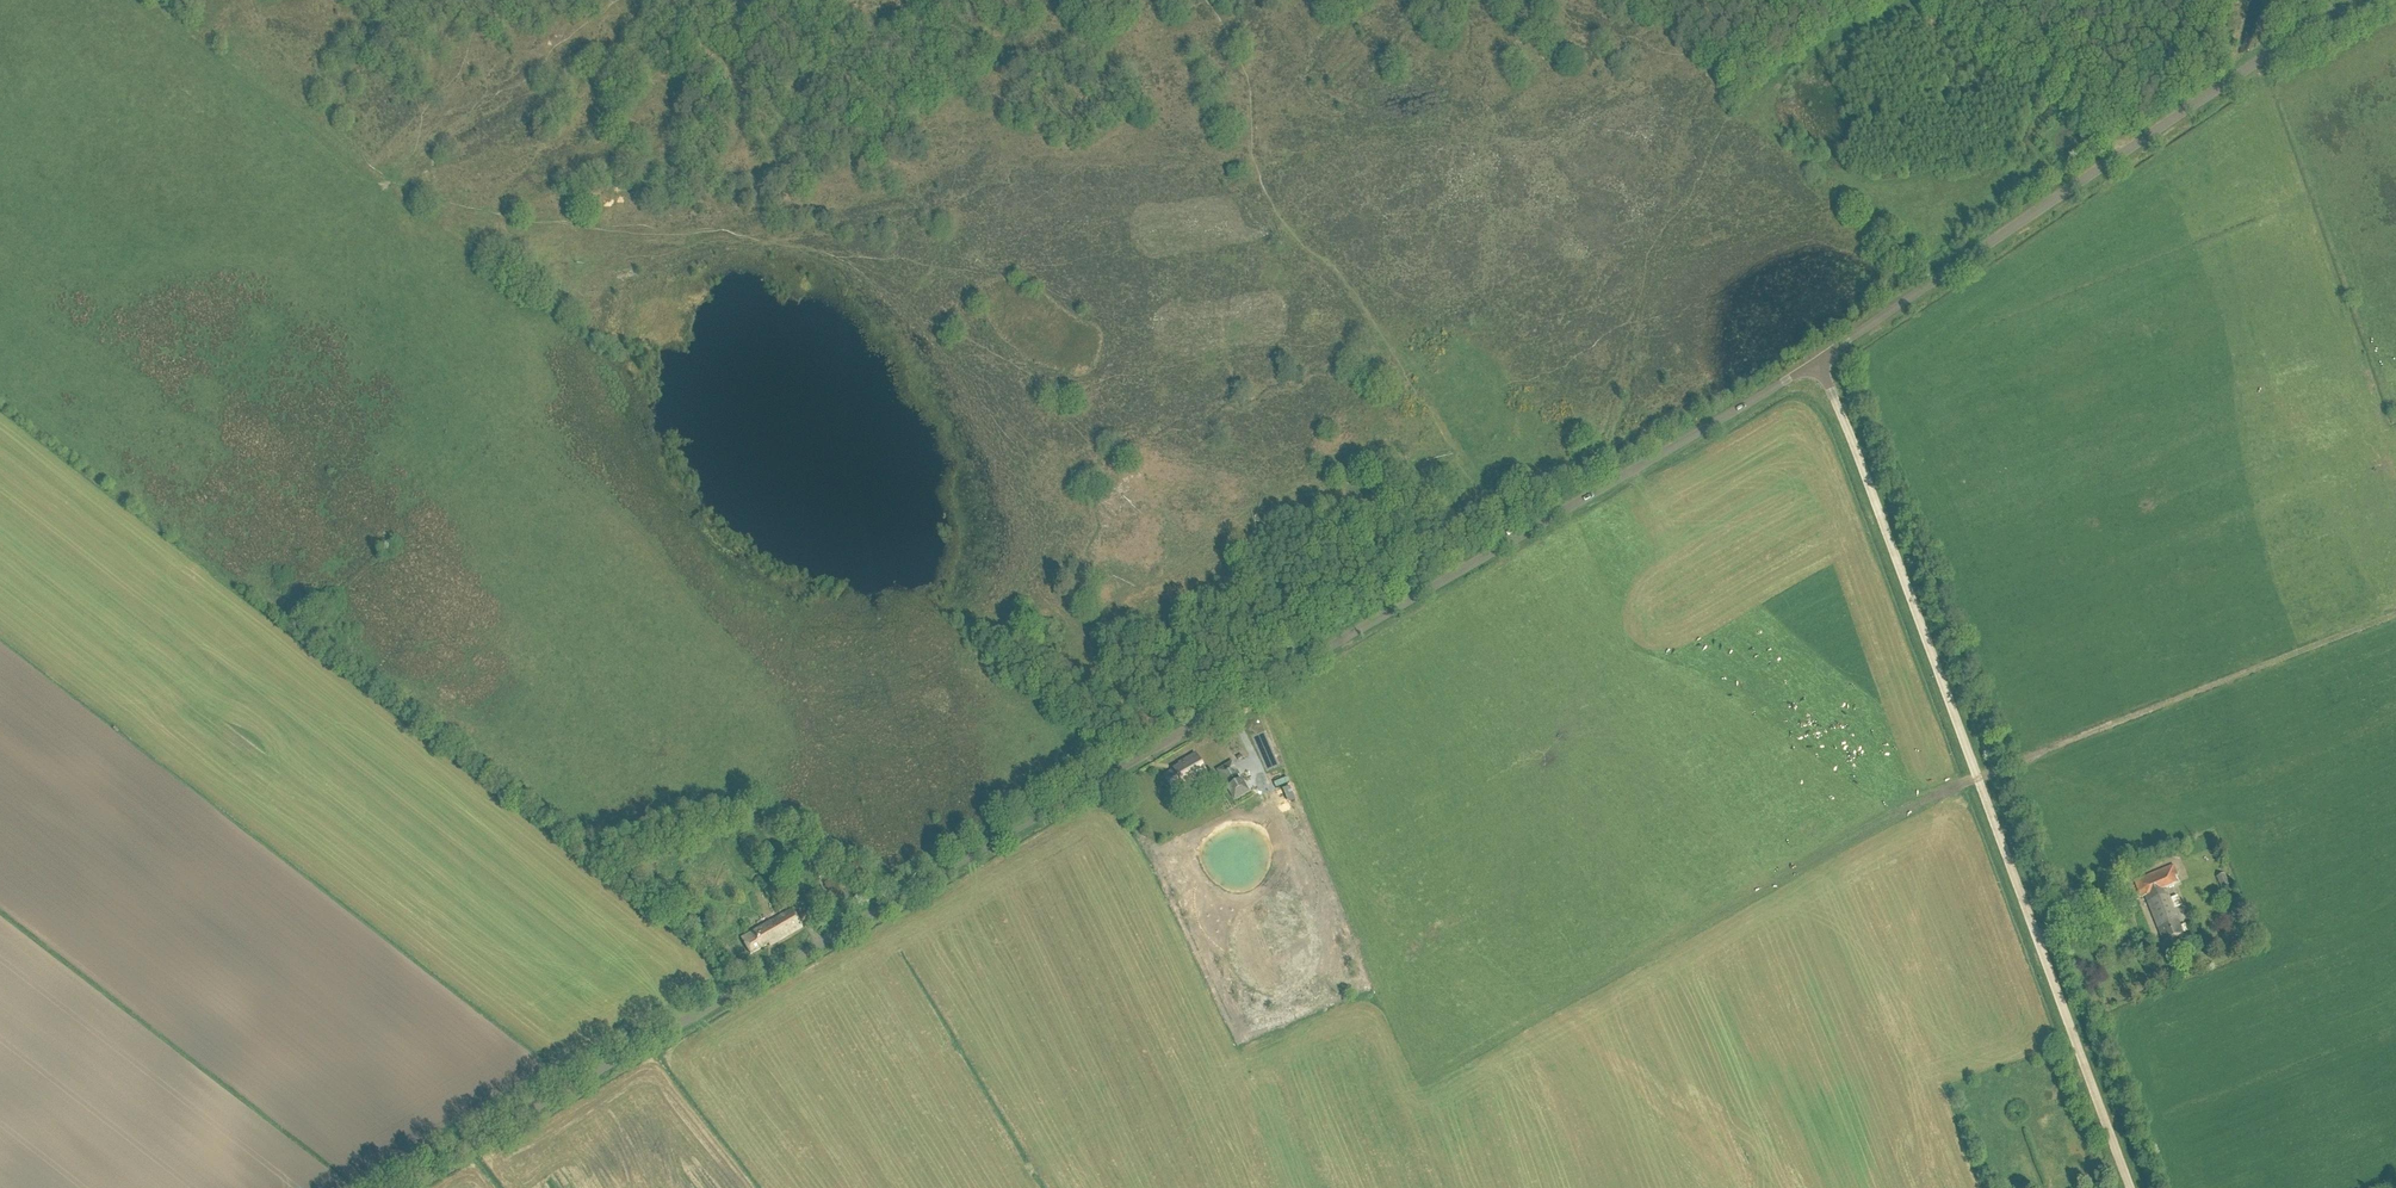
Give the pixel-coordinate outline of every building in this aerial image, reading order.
[(1175,795),(1185,789),(1184,787),(1206,774),(1195,756),(1179,765),(1180,767),(1164,777),(1175,795)] [(1240,775),(1234,766),(1219,775),(1224,784),(1240,775)] [(1242,779),(1227,788),(1232,798),(1248,789),(1242,779)] [(1289,803),(1296,800),(1290,788),(1284,791),(1289,803)] [(2165,887),(2177,883),(2174,877),(2177,876),(2173,865),(2134,881),(2141,898),(2144,897),(2163,942),(2163,943),(2184,934),(2165,887)] [(2221,889),(2229,886),(2225,875),(2217,878),(2221,889)] [(750,955),(778,940),(779,942),(801,929),(791,912),(742,940),(750,955)]
